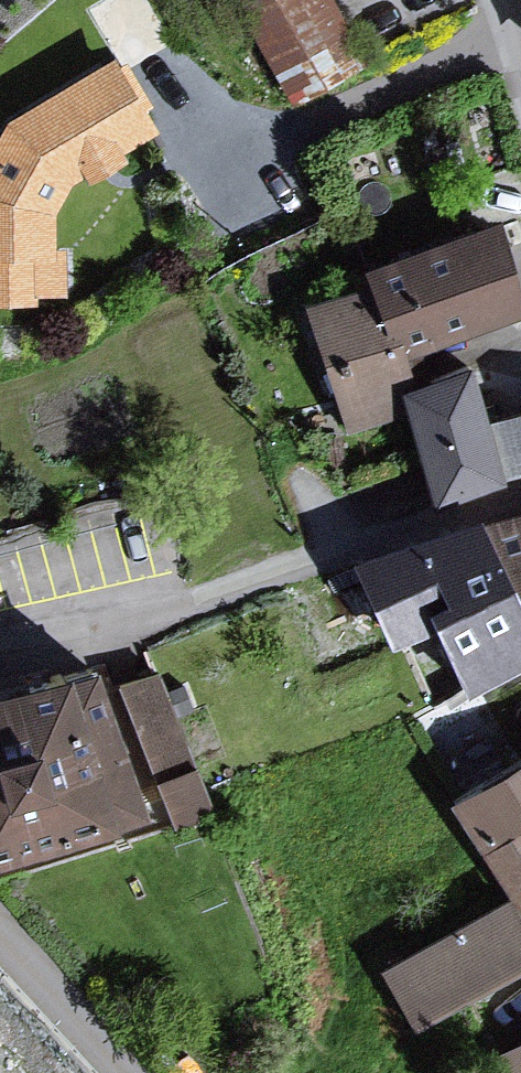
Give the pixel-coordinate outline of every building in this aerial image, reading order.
[(5,277),(74,280),(80,268),(100,271),(94,214),(74,221),(78,181),(97,149),(179,101),(129,23),(24,86),(0,129),(0,234),(2,233),(5,277)] [(492,216),(365,261),(371,275),(396,349),(435,335),(518,306),(492,216)] [(396,349),(371,275),(303,298),(348,430),(404,411),(395,380),(405,376),(396,349)] [(405,376),(395,380),(404,411),(432,499),(499,478),(481,418),(461,359),(405,376)] [(481,418),(499,478),(520,472),(520,406),(481,418)] [(476,517),(520,611),(520,505),(476,517)] [(350,560),(387,640),(425,624),(454,689),(520,658),(520,611),(476,517),(473,510),(350,560)] [(0,675),(0,846),(140,806),(87,652),(0,675)] [(156,667),(118,681),(173,825),(211,810),(156,667)] [(474,784),(520,843),(520,754),(474,784)] [(418,951),(459,1011),(520,969),(520,885),(418,951)] [(497,1058),(506,1072),(520,1072),(520,1045),(497,1058)]
